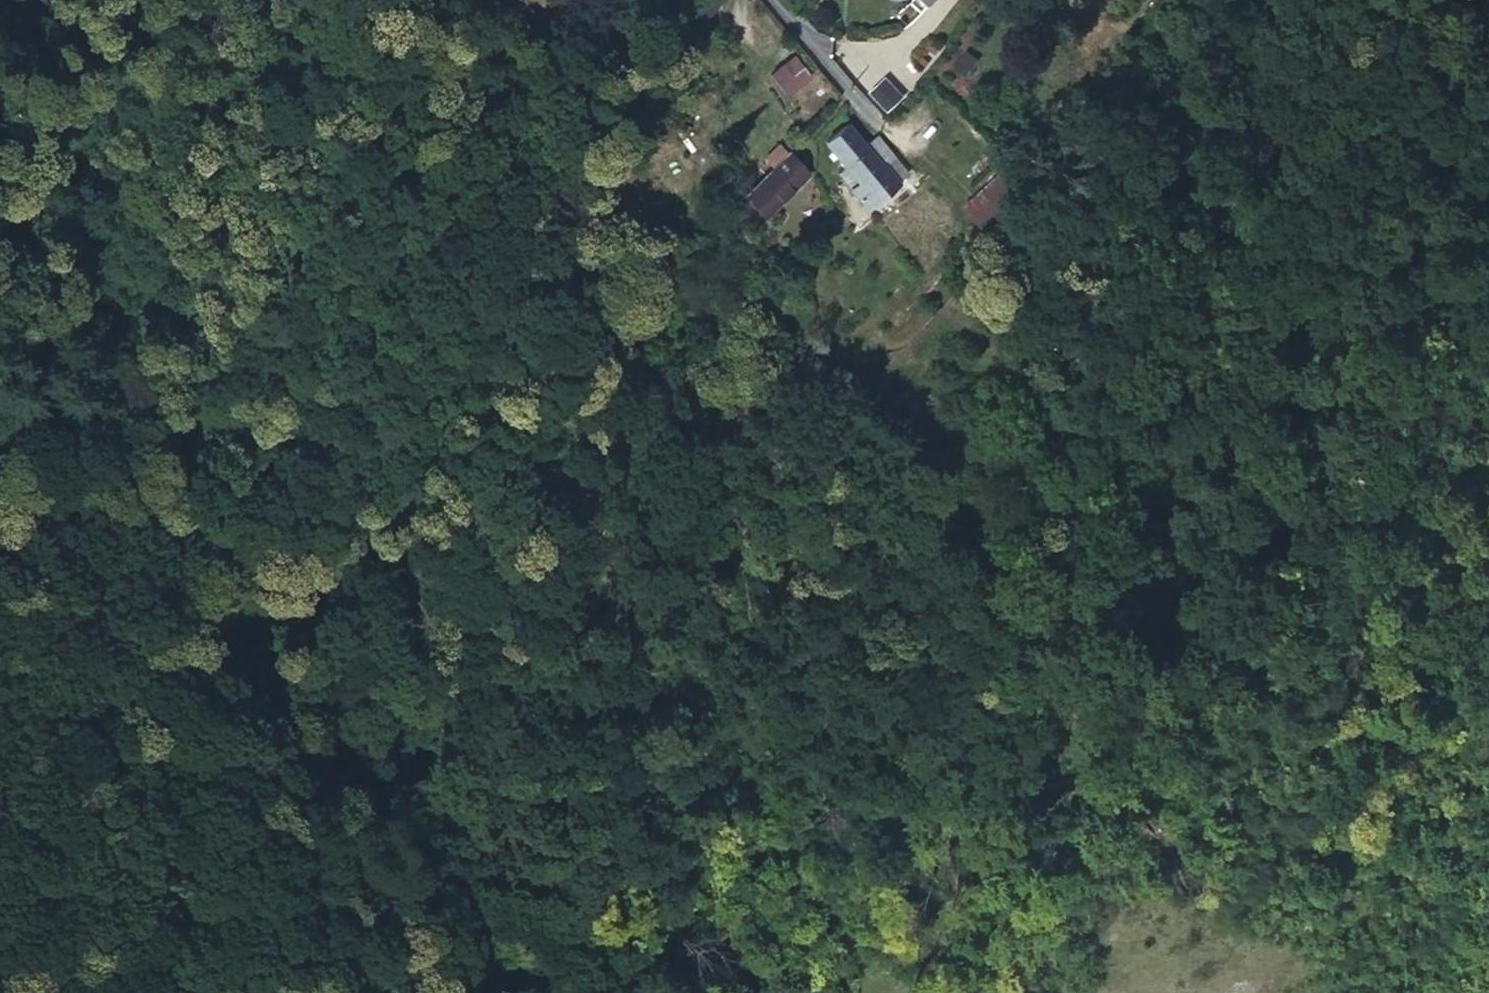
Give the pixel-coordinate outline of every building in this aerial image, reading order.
[(689,14),(701,22),(718,0),(700,0),(689,14)] [(793,54),(769,73),(784,93),(808,74),(793,54)] [(869,95),(888,114),(905,97),(885,78),(869,95)] [(905,172),(885,146),(875,135),(868,139),(862,144),(845,123),(824,139),(844,163),(834,171),(863,206),(905,172)] [(786,152),(777,143),(762,157),(770,166),(786,152)] [(730,204),(742,216),(750,216),(757,210),(761,213),(805,172),(786,152),(770,166),(730,204)] [(1000,172),(962,205),(979,223),(1016,189),(1000,172)]
